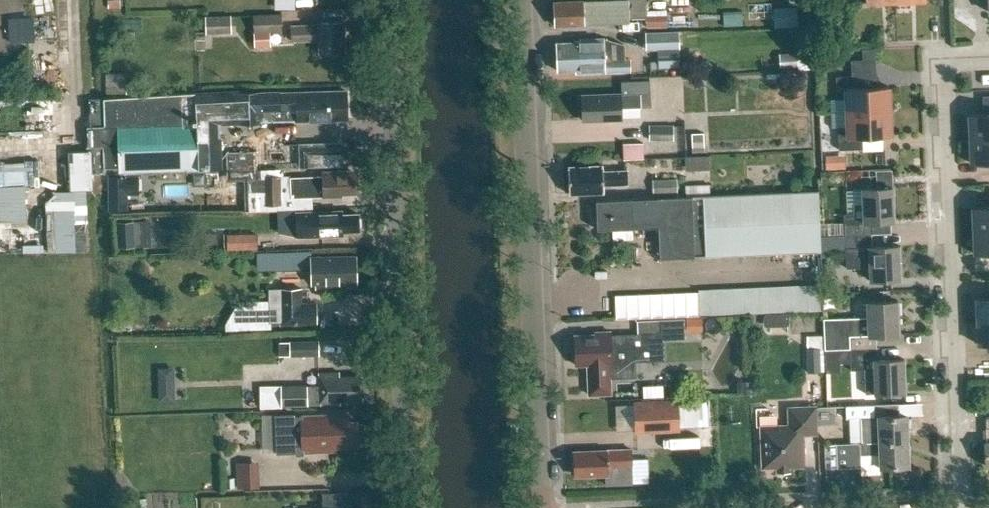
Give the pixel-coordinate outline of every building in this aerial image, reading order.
[(554,3),(554,6),(551,6),(552,14),(555,14),(556,26),(584,25),(584,21),(646,19),(646,28),(667,27),(667,13),(668,13),(668,0),(615,0),(616,4),(598,4),(597,4),(583,4),(583,1),(554,3)] [(282,14),(253,15),(253,32),(270,31),(282,31),(282,14)] [(205,15),(205,33),(232,32),(231,15),(205,15)] [(319,25),(291,26),(292,41),(319,40),(320,54),(345,53),(343,22),(319,23),(319,25)] [(270,31),(253,32),(254,47),(270,46),(270,31)] [(679,31),(645,32),(646,50),(680,49),(679,31)] [(557,43),(558,70),(575,69),(575,73),(631,71),(631,59),(625,59),(625,45),(604,39),(578,40),(578,42),(557,43)] [(136,43),(126,44),(126,54),(136,53),(136,43)] [(874,62),(874,50),(862,51),(862,63),(874,62)] [(845,100),(846,113),(889,111),(888,88),(859,89),(859,77),(835,78),(836,100),(845,100)] [(641,108),(641,94),(650,94),(650,80),(621,81),(621,95),(582,96),(583,121),(621,119),(621,109),(641,108)] [(220,170),(218,125),(347,120),(346,93),(240,97),(240,93),(103,98),(104,128),(117,127),(119,173),(197,171),(220,170)] [(985,97),(986,115),(969,115),(970,139),(988,138),(988,97),(985,97)] [(90,100),(91,128),(103,128),(102,100),(90,100)] [(890,137),(889,111),(846,113),(846,128),(837,128),(838,151),(862,150),(861,138),(890,137)] [(673,125),(649,126),(649,140),(673,139),(673,125)] [(970,139),(971,165),(988,164),(988,138),(970,139)] [(311,143),(298,143),(299,168),(312,167),(311,143)] [(104,146),(91,146),(92,174),(105,173),(104,146)] [(256,169),(256,151),(226,152),(227,170),(256,169)] [(20,162),(0,162),(0,219),(21,218),(20,162)] [(604,185),(628,184),(627,171),(604,172),(603,167),(568,168),(569,194),(604,193),(604,185)] [(891,170),(876,170),(877,188),(891,188),(891,170)] [(341,172),(322,173),(322,177),(284,178),(284,176),(261,176),(262,205),(281,205),(281,208),(294,208),(293,198),(323,198),(338,197),(338,194),(357,193),(356,175),(342,176),(341,172)] [(677,193),(677,178),(652,179),(652,194),(677,193)] [(126,213),(125,180),(106,181),(107,214),(126,213)] [(844,237),(869,235),(869,222),(893,221),(891,188),(877,188),(860,189),(861,204),(853,205),(854,214),(843,215),(844,237)] [(817,192),(591,202),(592,216),(596,216),(596,229),(658,227),(659,260),(820,253),(817,192)] [(972,208),(973,231),(988,230),(988,208),(972,208)] [(341,213),(295,213),(296,237),(336,236),(336,232),(358,231),(358,227),(360,226),(360,221),(357,219),(357,215),(341,215),(341,213)] [(134,221),(116,222),(117,248),(135,247),(134,221)] [(973,231),(974,255),(988,255),(988,230),(973,231)] [(257,233),(227,234),(227,250),(258,249),(257,233)] [(869,235),(844,237),(845,269),(868,268),(869,281),(899,279),(897,246),(870,248),(869,235)] [(355,285),(355,258),(310,258),(311,285),(315,285),(315,290),(339,289),(339,285),(355,285)] [(699,316),(822,311),(821,285),(698,290),(698,292),(699,316)] [(300,304),(300,289),(278,290),(279,326),(316,325),(315,304),(300,304)] [(698,292),(615,295),(616,319),(699,316),(698,292)] [(988,299),(976,299),(977,321),(988,321),(988,299)] [(849,350),(875,349),(875,337),(898,336),(897,302),(866,303),(866,318),(823,320),(825,350),(848,349),(849,350)] [(595,336),(574,336),(575,366),(587,365),(589,395),(611,394),(609,363),(662,361),(661,333),(682,332),(681,319),(638,321),(639,333),(606,335),(606,333),(595,333),(595,336)] [(977,321),(978,346),(988,345),(988,321),(977,321)] [(319,341),(279,342),(279,356),(319,355),(319,341)] [(808,349),(808,372),(825,371),(825,349),(808,349)] [(875,349),(849,350),(850,371),(872,370),(873,394),(904,392),(903,361),(876,362),(875,349)] [(318,375),(318,385),(260,386),(260,409),(281,409),(319,408),(338,407),(338,403),(361,402),(360,378),(338,379),(338,374),(318,375)] [(170,386),(159,386),(159,402),(175,402),(175,390),(170,386)] [(679,400),(634,401),(635,433),(680,431),(679,400)] [(873,404),(873,405),(846,406),(846,419),(860,418),(861,443),(824,445),(907,442),(906,416),(898,416),(898,403),(873,404)] [(803,434),(817,434),(816,406),(788,407),(788,424),(760,425),(762,467),(804,466),(803,434)] [(274,414),(276,455),(335,452),(335,450),(351,449),(350,443),(357,442),(356,423),(334,424),(333,416),(301,418),(301,416),(295,416),(295,413),(274,414)] [(880,468),(909,467),(907,442),(824,445),(825,469),(861,467),(860,455),(879,454),(880,468)] [(574,456),(571,456),(571,466),(574,466),(574,468),(576,468),(577,477),(607,476),(606,467),(630,466),(629,452),(607,453),(607,452),(574,453),(574,456)] [(234,462),(235,469),(248,468),(248,473),(236,473),(236,485),(253,484),(252,461),(234,462)] [(346,495),(322,495),(323,507),(347,507),(346,495)]
